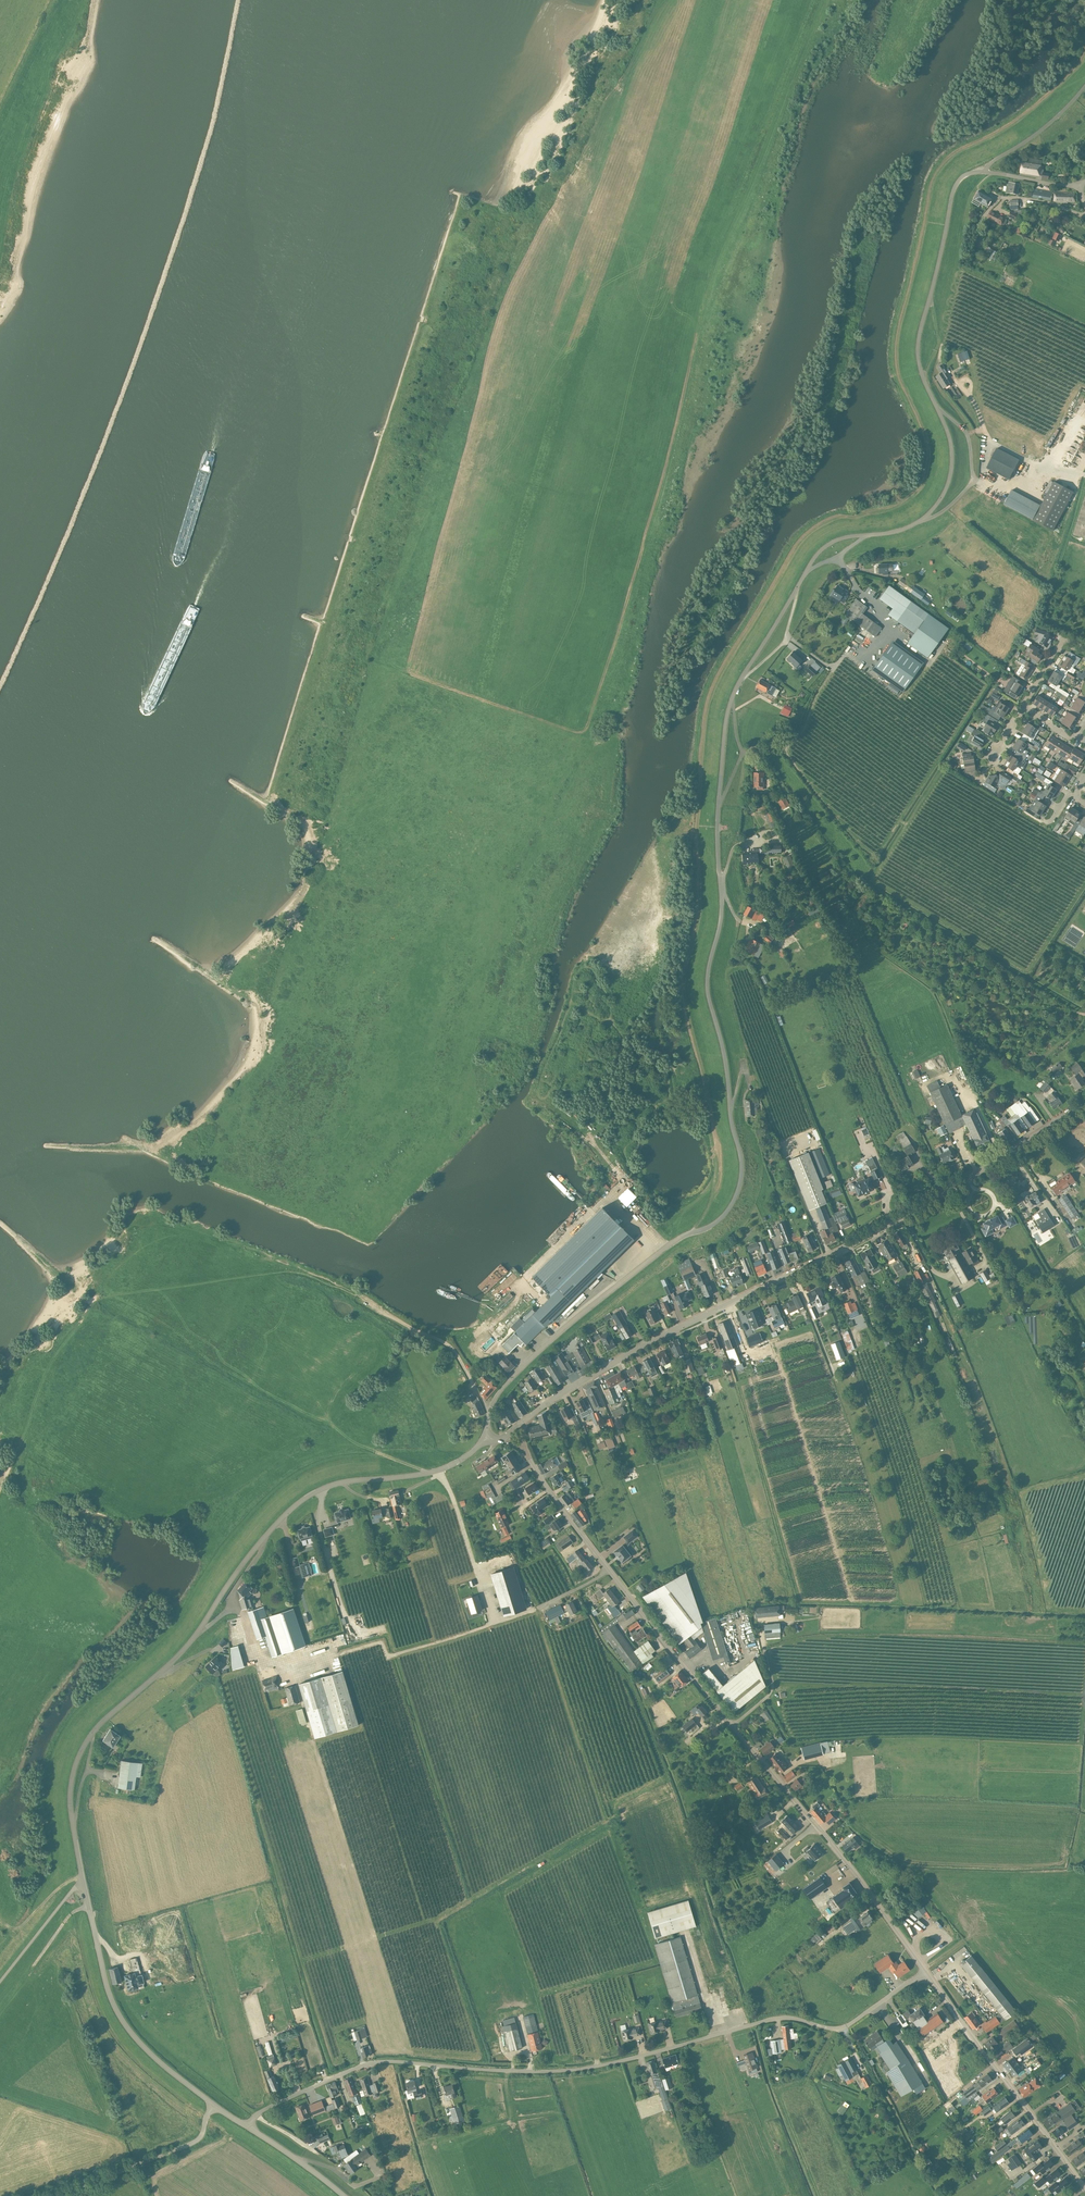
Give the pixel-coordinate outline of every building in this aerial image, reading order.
[(1042,161),(1029,159),(1029,163),(1023,162),(1020,174),(1042,178),(1042,179),(1049,180),(1050,174),(1043,173),(1044,167),(1041,167),(1042,161)] [(1019,184),(1008,182),(1007,186),(1004,186),(1003,191),(1006,192),(1006,193),(1018,195),(1019,184)] [(1053,192),(1035,188),(1033,198),(1051,201),(1053,192)] [(993,199),(979,191),(972,203),(979,207),(981,203),(989,207),(993,199)] [(1067,193),(1058,192),(1058,203),(1068,203),(1068,202),(1075,202),(1075,194),(1068,193),(1067,193)] [(1019,209),(1018,200),(1010,200),(1011,210),(1014,210),(1015,212),(1018,212),(1018,214),(1025,214),(1026,209),(1019,209)] [(1018,215),(1011,211),(1008,217),(1015,220),(1018,215)] [(1004,218),(1005,218),(992,212),(989,218),(1001,225),(1001,224),(1003,225),(1004,225),(1005,224),(1006,222),(1007,221),(1006,219),(1004,218)] [(1003,242),(1000,249),(1016,256),(1021,245),(1011,241),(1009,245),(1003,242)] [(950,377),(942,365),(937,368),(941,373),(935,377),(943,389),(950,384),(946,379),(950,377)] [(1020,459),(997,447),(987,467),(1009,479),(1020,459)] [(1074,492),(1054,481),(1034,520),(1053,531),(1074,492)] [(1004,504),(1033,520),(1041,505),(1012,490),(1004,504)] [(1073,535),(1084,539),(1084,496),(1073,535)] [(883,574),(888,574),(888,571),(893,570),(892,564),(879,565),(879,573),(883,573),(883,574)] [(926,592),(929,589),(926,587),(932,578),(926,574),(918,586),(926,592)] [(900,581),(898,583),(904,588),(910,592),(913,588),(910,587),(909,589),(905,586),(908,582),(902,578),(901,579),(900,581)] [(929,614),(889,585),(879,599),(892,608),(888,615),(897,621),(914,634),(908,643),(928,658),(949,629),(929,614)] [(838,586),(835,590),(832,596),(839,600),(844,603),(848,597),(845,595),(847,591),(838,586)] [(921,600),(924,597),(925,595),(914,587),(910,593),(921,601),(921,600)] [(924,597),(921,600),(928,605),(931,601),(924,597)] [(856,599),(844,615),(854,622),(867,631),(875,637),(882,628),(874,622),(862,614),(867,607),(856,599)] [(1036,641),(1047,648),(1047,647),(1048,648),(1050,645),(1049,644),(1053,637),(1048,634),(1050,630),(1037,625),(1035,631),(1039,633),(1038,635),(1038,636),(1038,638),(1036,641)] [(1036,648),(1030,644),(1026,651),(1031,654),(1029,657),(1032,659),(1031,661),(1031,662),(1035,664),(1036,664),(1037,662),(1038,662),(1042,656),(1034,651),(1036,648)] [(890,645),(872,670),(903,692),(924,663),(903,648),(900,653),(890,645)] [(803,660),(794,651),(787,659),(796,668),(803,660)] [(1064,655),(1061,660),(1073,668),(1075,665),(1076,666),(1081,659),(1074,655),(1071,659),(1064,655)] [(1026,661),(1021,658),(1019,662),(1024,665),(1025,666),(1019,675),(1027,680),(1033,670),(1029,668),(1031,664),(1026,661)] [(1066,675),(1070,677),(1073,679),(1076,676),(1070,672),(1073,668),(1061,660),(1058,665),(1068,671),(1066,675)] [(817,672),(810,666),(806,670),(813,676),(817,672)] [(1066,675),(1059,671),(1057,673),(1054,671),(1051,676),(1059,681),(1060,679),(1063,681),(1066,675)] [(1021,681),(1013,676),(1003,691),(1009,694),(1015,698),(1023,686),(1019,684),(1021,681)] [(1069,695),(1069,694),(1059,688),(1060,686),(1057,684),(1059,681),(1051,676),(1048,681),(1056,686),(1054,689),(1055,689),(1060,693),(1067,697),(1069,695)] [(760,679),(756,687),(772,696),(776,688),(760,679)] [(996,694),(992,692),(990,696),(997,701),(1000,696),(996,694)] [(1032,703),(1037,707),(1042,699),(1037,695),(1032,703)] [(1084,709),(1084,708),(1084,702),(1077,697),(1074,703),(1084,709)] [(1042,710),(1047,702),(1042,699),(1037,707),(1042,710)] [(994,706),(1006,713),(1009,708),(1004,705),(1005,704),(999,700),(995,706),(994,705),(994,706)] [(1052,705),(1047,702),(1042,710),(1047,713),(1052,705)] [(1081,715),(1084,709),(1074,703),(1070,708),(1081,715)] [(792,708),(785,705),(782,710),(789,714),(792,708)] [(1058,708),(1052,705),(1047,713),(1053,716),(1058,708)] [(1003,718),(1006,713),(994,706),(991,709),(989,708),(986,712),(994,717),(996,714),(1003,718)] [(1065,717),(1075,724),(1078,718),(1068,712),(1065,717)] [(986,728),(984,732),(991,736),(993,733),(997,726),(991,722),(994,718),(987,714),(982,721),(986,724),(984,727),(986,728)] [(1071,729),(1075,724),(1065,717),(1061,723),(1071,729)] [(1028,723),(1025,728),(1033,733),(1036,729),(1042,732),(1044,729),(1037,724),(1035,727),(1028,723)] [(1022,737),(1034,744),(1038,747),(1039,745),(1040,744),(1033,740),(1036,735),(1025,728),(1022,733),(1024,734),(1022,737)] [(981,733),(974,729),(970,735),(974,737),(971,742),(980,748),(985,741),(978,737),(981,733)] [(1050,749),(1056,739),(1051,736),(1044,746),(1050,749)] [(1034,744),(1022,737),(1020,740),(1018,739),(1015,743),(1024,749),(1026,744),(1031,748),(1034,744)] [(1050,749),(1056,753),(1062,743),(1056,739),(1050,749)] [(1028,752),(1015,743),(1012,748),(1020,753),(1018,756),(1024,760),(1026,757),(1025,756),(1028,752)] [(1061,756),(1067,746),(1062,743),(1056,753),(1061,756)] [(1073,749),(1067,746),(1061,756),(1067,760),(1073,750),(1073,749)] [(1068,758),(1073,761),(1080,751),(1074,748),(1073,749),(1073,750),(1068,758)] [(1073,761),(1079,765),(1084,756),(1084,755),(1080,751),(1073,761)] [(964,764),(974,762),(973,756),(971,756),(971,753),(963,755),(963,758),(959,759),(960,764),(964,764)] [(1024,760),(1018,756),(1016,759),(1010,755),(1007,760),(1016,766),(1021,769),(1023,770),(1028,762),(1024,760)] [(1006,770),(1007,771),(1020,779),(1022,776),(1018,774),(1021,769),(1016,766),(1007,760),(1004,765),(1008,768),(1006,770)] [(974,762),(964,764),(965,773),(975,771),(975,769),(977,768),(976,762),(974,762)] [(1045,769),(1041,766),(1037,772),(1042,774),(1045,769)] [(1058,775),(1068,781),(1071,775),(1061,769),(1058,775)] [(1004,773),(999,774),(1000,776),(1001,782),(1003,783),(1006,785),(1011,777),(1016,781),(1018,778),(1007,771),(1006,774),(1004,773)] [(1034,775),(1044,781),(1046,778),(1037,772),(1034,775)] [(764,773),(754,773),(753,786),(757,786),(757,789),(764,789),(764,773)] [(1002,786),(1003,783),(1001,782),(998,783),(997,777),(996,775),(988,776),(985,782),(990,785),(988,788),(994,793),(997,789),(995,788),(997,784),(1000,786),(1002,786)] [(1064,787),(1068,781),(1058,775),(1054,781),(1064,787)] [(1046,783),(1044,785),(1047,786),(1045,789),(1053,794),(1056,789),(1050,786),(1046,783)] [(1041,791),(1040,793),(1045,796),(1050,799),(1053,794),(1045,789),(1042,787),(1040,790),(1041,791)] [(790,805),(784,795),(777,800),(783,809),(790,805)] [(1034,801),(1032,804),(1043,811),(1046,806),(1040,802),(1035,799),(1034,801)] [(1043,811),(1032,804),(1029,808),(1027,807),(1025,811),(1032,816),(1034,812),(1040,816),(1043,811)] [(1069,822),(1077,810),(1072,807),(1065,817),(1062,815),(1058,823),(1061,825),(1064,820),(1069,823),(1069,822)] [(1070,830),(1066,835),(1070,838),(1078,825),(1075,823),(1079,817),(1081,813),(1077,810),(1069,822),(1074,825),(1070,830)] [(769,845),(769,854),(781,853),(781,844),(769,845)] [(759,863),(758,852),(742,853),(743,864),(759,863)] [(796,869),(790,856),(783,859),(785,864),(786,863),(790,872),(796,869)] [(764,915),(748,906),(743,914),(755,921),(756,919),(761,921),(764,915)] [(815,906),(806,910),(809,916),(818,912),(815,906)] [(774,938),(768,932),(763,938),(769,944),(774,938)] [(760,943),(751,938),(744,950),(754,955),(760,943)] [(1059,1062),(1051,1069),(1053,1072),(1062,1066),(1059,1062)] [(1082,1069),(1078,1062),(1070,1067),(1075,1074),(1082,1069)] [(921,1077),(917,1069),(911,1072),(915,1079),(921,1077)] [(1061,1069),(1054,1073),(1057,1077),(1064,1072),(1061,1069)] [(750,1074),(755,1088),(758,1087),(753,1073),(750,1074)] [(1083,1080),(1079,1073),(1070,1079),(1077,1089),(1084,1084),(1082,1080),(1083,1080)] [(941,1087),(937,1080),(927,1085),(930,1092),(945,1125),(949,1133),(961,1128),(960,1127),(966,1124),(965,1123),(966,1123),(976,1145),(989,1140),(976,1113),(968,1116),(967,1113),(962,1115),(963,1116),(962,1116),(947,1084),(941,1087)] [(1043,1080),(1040,1083),(1039,1082),(1037,1085),(1045,1093),(1051,1087),(1045,1081),(1045,1082),(1043,1080)] [(1056,1091),(1055,1090),(1053,1092),(1053,1091),(1049,1095),(1054,1100),(1049,1103),(1054,1109),(1062,1103),(1057,1097),(1059,1096),(1056,1092),(1056,1091)] [(1011,1094),(1009,1099),(1015,1103),(1018,1098),(1011,1094)] [(759,1108),(758,1099),(745,1100),(747,1117),(758,1116),(757,1108),(759,1108)] [(1004,1115),(1001,1118),(1006,1126),(1008,1124),(1009,1126),(1018,1138),(1026,1132),(1024,1130),(1035,1123),(1035,1122),(1039,1119),(1030,1107),(1029,1107),(1025,1101),(1021,1104),(1020,1102),(1012,1109),(1016,1115),(1015,1116),(1015,1117),(1009,1121),(1004,1115)] [(1006,1126),(1001,1118),(999,1119),(998,1120),(1001,1124),(995,1128),(991,1121),(989,1122),(992,1130),(994,1129),(997,1134),(999,1133),(1005,1143),(1012,1139),(1006,1129),(1005,1129),(1004,1127),(1006,1126)] [(947,1132),(944,1125),(935,1129),(937,1134),(939,1133),(941,1136),(947,1132)] [(864,1136),(869,1134),(866,1126),(861,1128),(864,1136)] [(811,1132),(804,1134),(805,1137),(800,1139),(802,1145),(808,1143),(809,1147),(815,1145),(811,1132)] [(901,1165),(899,1166),(901,1171),(904,1169),(913,1164),(908,1156),(916,1152),(911,1144),(903,1149),(907,1156),(899,1161),(901,1165)] [(942,1147),(941,1146),(937,1148),(936,1149),(943,1163),(949,1160),(949,1161),(953,1158),(948,1147),(945,1148),(943,1146),(942,1147)] [(819,1148),(789,1160),(809,1210),(814,1208),(815,1208),(821,1222),(824,1230),(820,1231),(823,1237),(826,1244),(835,1240),(832,1233),(839,1230),(833,1217),(829,1219),(823,1204),(825,1204),(827,1203),(822,1190),(823,1189),(819,1179),(830,1174),(819,1148)] [(874,1178),(874,1179),(881,1176),(877,1168),(870,1171),(874,1178)] [(1057,1183),(1051,1187),(1057,1195),(1062,1191),(1064,1190),(1064,1192),(1070,1188),(1069,1185),(1075,1181),(1069,1173),(1056,1182),(1057,1183)] [(859,1196),(874,1189),(869,1178),(854,1185),(853,1183),(852,1183),(849,1184),(849,1185),(851,1191),(852,1191),(856,1190),(859,1196)] [(830,1180),(824,1182),(827,1189),(833,1186),(830,1180)] [(612,1182),(607,1187),(612,1192),(617,1187),(612,1182)] [(839,1186),(825,1192),(827,1197),(832,1196),(832,1195),(833,1197),(841,1193),(839,1186)] [(1041,1202),(1035,1192),(1029,1195),(1027,1195),(1026,1196),(1025,1198),(1023,1199),(1026,1204),(1028,1202),(1031,1207),(1034,1204),(1035,1206),(1041,1202)] [(1079,1214),(1066,1194),(1058,1199),(1071,1219),(1079,1214)] [(634,1240),(603,1207),(532,1277),(548,1293),(547,1294),(547,1297),(548,1299),(536,1311),(532,1307),(520,1318),(511,1327),(515,1331),(514,1332),(515,1333),(502,1345),(508,1352),(508,1353),(510,1353),(518,1344),(520,1346),(521,1346),(524,1343),(526,1345),(545,1326),(546,1327),(597,1277),(598,1278),(602,1274),(601,1272),(634,1240)] [(1040,1218),(1036,1220),(1039,1225),(1038,1225),(1043,1233),(1055,1225),(1050,1218),(1049,1218),(1044,1209),(1037,1213),(1040,1218)] [(844,1210),(833,1215),(836,1222),(838,1221),(842,1229),(851,1225),(844,1210)] [(994,1218),(994,1217),(993,1217),(992,1217),(991,1218),(990,1218),(989,1219),(988,1219),(988,1220),(987,1220),(986,1221),(987,1221),(984,1223),(985,1227),(982,1229),(986,1236),(991,1233),(990,1233),(991,1233),(992,1231),(991,1230),(992,1230),(991,1228),(997,1225),(998,1226),(998,1227),(1001,1228),(1001,1227),(1001,1228),(1006,1225),(1002,1218),(999,1220),(997,1216),(994,1218)] [(1010,1227),(1016,1223),(1013,1217),(1006,1220),(1010,1227)] [(784,1221),(777,1224),(784,1240),(791,1237),(784,1221)] [(791,1234),(794,1242),(801,1239),(800,1236),(801,1236),(799,1231),(791,1234)] [(906,1242),(899,1231),(894,1234),(901,1247),(902,1247),(903,1250),(908,1247),(906,1242)] [(817,1248),(810,1234),(802,1238),(809,1252),(817,1248)] [(897,1256),(888,1239),(878,1245),(888,1262),(897,1256)] [(974,1277),(954,1241),(942,1248),(942,1249),(941,1250),(942,1253),(944,1252),(946,1255),(962,1284),(974,1277)] [(760,1249),(758,1243),(748,1246),(750,1252),(760,1249)] [(788,1254),(785,1246),(777,1249),(783,1264),(791,1261),(799,1258),(796,1251),(788,1254)] [(703,1248),(690,1253),(693,1260),(705,1255),(705,1253),(704,1252),(703,1248)] [(974,1256),(970,1248),(962,1252),(969,1264),(972,1263),(974,1265),(979,1263),(977,1260),(975,1256),(974,1256)] [(870,1249),(861,1254),(861,1255),(860,1256),(861,1259),(863,1258),(869,1270),(878,1266),(872,1255),(873,1255),(870,1249)] [(768,1253),(767,1253),(773,1270),(780,1267),(774,1250),(768,1253)] [(714,1251),(710,1253),(715,1268),(720,1267),(714,1251)] [(924,1262),(919,1252),(915,1255),(918,1262),(921,1261),(922,1263),(924,1262)] [(746,1258),(741,1260),(747,1275),(752,1273),(746,1258)] [(865,1283),(853,1258),(846,1262),(853,1277),(855,1276),(860,1286),(865,1283)] [(908,1273),(901,1261),(893,1266),(900,1277),(908,1273)] [(755,1267),(758,1276),(767,1272),(763,1264),(755,1267)] [(692,1265),(680,1270),(683,1279),(684,1280),(692,1276),(696,1275),(692,1265)] [(738,1267),(733,1269),(735,1274),(731,1276),(731,1277),(730,1278),(733,1286),(743,1283),(738,1267)] [(924,1274),(921,1268),(913,1272),(919,1283),(919,1284),(935,1318),(941,1315),(934,1302),(936,1301),(927,1283),(931,1281),(927,1273),(924,1274)] [(989,1275),(986,1270),(980,1273),(985,1282),(987,1285),(992,1282),(991,1279),(995,1276),(993,1272),(989,1275)] [(708,1282),(704,1272),(696,1276),(698,1282),(697,1282),(699,1286),(700,1285),(705,1297),(714,1293),(709,1282),(708,1282)] [(832,1277),(832,1278),(834,1282),(833,1283),(835,1287),(837,1286),(837,1287),(838,1286),(841,1292),(846,1290),(839,1274),(835,1276),(835,1275),(833,1276),(832,1277)] [(908,1288),(914,1284),(911,1279),(905,1282),(908,1288)] [(674,1292),(670,1284),(669,1284),(664,1286),(668,1295),(674,1292)] [(906,1297),(901,1287),(896,1289),(897,1291),(901,1299),(906,1297)] [(824,1296),(821,1288),(812,1292),(811,1291),(807,1293),(811,1302),(815,1300),(818,1307),(827,1303),(824,1296)] [(691,1299),(688,1292),(683,1294),(683,1293),(674,1297),(680,1309),(689,1305),(687,1301),(691,1299)] [(958,1293),(953,1296),(958,1306),(963,1304),(958,1293)] [(805,1310),(798,1294),(793,1297),(794,1299),(785,1304),(788,1311),(789,1313),(798,1308),(800,1312),(805,1310)] [(671,1302),(667,1295),(662,1297),(664,1302),(661,1304),(665,1315),(671,1312),(668,1303),(671,1302)] [(851,1300),(844,1303),(848,1314),(857,1310),(858,1309),(855,1302),(852,1303),(851,1300)] [(780,1313),(776,1305),(769,1308),(773,1316),(775,1315),(777,1319),(772,1321),(775,1327),(784,1323),(781,1317),(779,1313),(780,1313)] [(818,1317),(814,1307),(809,1309),(814,1319),(818,1317)] [(888,1313),(886,1307),(880,1309),(883,1315),(888,1313)] [(615,1313),(612,1315),(620,1329),(619,1329),(622,1333),(619,1334),(622,1339),(625,1338),(625,1339),(633,1334),(628,1324),(627,1324),(619,1311),(617,1308),(614,1310),(615,1313)] [(659,1320),(653,1308),(645,1312),(647,1315),(646,1315),(648,1320),(649,1320),(651,1324),(652,1324),(653,1324),(655,1324),(655,1323),(659,1320)] [(757,1309),(748,1313),(750,1318),(749,1318),(750,1320),(751,1320),(753,1325),(763,1321),(757,1309)] [(721,1326),(720,1327),(727,1346),(728,1350),(727,1350),(727,1352),(732,1366),(734,1365),(741,1362),(742,1362),(741,1362),(740,1359),(736,1347),(738,1347),(731,1328),(730,1328),(727,1321),(720,1324),(721,1326)] [(849,1330),(842,1332),(848,1351),(856,1348),(849,1330)] [(607,1332),(601,1335),(600,1336),(600,1337),(600,1338),(608,1351),(616,1346),(613,1340),(612,1340),(607,1333),(607,1332)] [(921,1332),(915,1334),(919,1344),(925,1342),(921,1332)] [(591,1336),(588,1338),(591,1344),(595,1342),(594,1341),(600,1338),(600,1337),(600,1336),(601,1335),(599,1333),(592,1337),(591,1336)] [(709,1341),(706,1333),(697,1337),(700,1345),(709,1341)] [(763,1341),(760,1333),(747,1338),(750,1346),(763,1341)] [(723,1347),(719,1336),(712,1338),(717,1350),(723,1347)] [(682,1348),(678,1339),(668,1343),(672,1352),(673,1351),(675,1357),(683,1353),(681,1348),(682,1348)] [(887,1340),(884,1341),(889,1353),(893,1352),(887,1340)] [(839,1341),(830,1344),(836,1358),(844,1355),(839,1341)] [(591,1361),(582,1346),(571,1352),(564,1356),(562,1353),(555,1357),(566,1375),(573,1371),(573,1370),(580,1366),(581,1366),(591,1361)] [(758,1349),(754,1350),(759,1365),(764,1364),(758,1349)] [(657,1354),(656,1355),(660,1362),(661,1361),(662,1364),(659,1367),(663,1374),(667,1371),(663,1365),(670,1362),(668,1358),(664,1350),(660,1353),(660,1352),(657,1354)] [(510,1360),(506,1356),(499,1362),(508,1372),(515,1366),(517,1364),(514,1361),(512,1362),(510,1360)] [(646,1359),(643,1360),(643,1361),(643,1362),(647,1370),(650,1375),(655,1373),(654,1372),(656,1371),(655,1369),(658,1368),(654,1360),(652,1362),(650,1358),(647,1360),(646,1359)] [(695,1370),(691,1358),(682,1361),(686,1373),(695,1370)] [(564,1380),(553,1361),(545,1366),(557,1385),(564,1380)] [(703,1365),(696,1368),(698,1375),(705,1373),(703,1365)] [(542,1372),(538,1366),(530,1373),(532,1376),(533,1375),(538,1383),(545,1378),(542,1372)] [(637,1373),(634,1366),(626,1371),(629,1377),(635,1374),(637,1379),(642,1376),(639,1372),(637,1373)] [(615,1375),(615,1374),(613,1371),(604,1376),(606,1380),(608,1384),(606,1385),(608,1388),(604,1390),(610,1405),(620,1401),(617,1394),(620,1393),(619,1390),(621,1389),(619,1384),(620,1383),(620,1382),(615,1375)] [(628,1389),(631,1388),(629,1382),(626,1383),(624,1379),(625,1379),(620,1372),(615,1374),(615,1375),(620,1382),(620,1383),(619,1384),(621,1389),(627,1386),(628,1389)] [(497,1387),(486,1376),(481,1380),(487,1385),(480,1393),(485,1400),(497,1387)] [(538,1389),(532,1379),(525,1383),(531,1392),(538,1389)] [(594,1381),(583,1387),(588,1397),(594,1410),(605,1405),(596,1386),(597,1386),(594,1381)] [(657,1396),(653,1386),(648,1389),(651,1398),(657,1396)] [(472,1409),(476,1418),(485,1413),(482,1405),(479,1400),(477,1396),(471,1399),(472,1403),(475,1408),(472,1409)] [(528,1412),(519,1399),(511,1405),(520,1418),(528,1412)] [(582,1399),(575,1402),(580,1412),(579,1412),(582,1418),(594,1412),(590,1404),(586,1406),(582,1399)] [(516,1421),(507,1407),(499,1412),(508,1426),(516,1421)] [(564,1407),(561,1409),(561,1410),(560,1410),(565,1420),(569,1418),(570,1419),(572,1420),(573,1420),(573,1421),(577,1419),(574,1412),(570,1414),(567,1407),(564,1408),(564,1407)] [(626,1413),(623,1407),(611,1411),(614,1418),(626,1413)] [(540,1425),(528,1428),(531,1439),(550,1434),(548,1427),(547,1423),(550,1422),(546,1411),(537,1416),(540,1425)] [(615,1427),(611,1418),(606,1420),(610,1429),(615,1427)] [(609,1448),(615,1447),(613,1437),(606,1438),(609,1448)] [(506,1463),(515,1457),(511,1451),(499,1459),(503,1465),(506,1463)] [(486,1470),(498,1462),(494,1455),(481,1463),(476,1467),(480,1473),(485,1469),(486,1470)] [(509,1469),(519,1462),(515,1457),(506,1463),(509,1469)] [(557,1466),(553,1458),(544,1463),(544,1462),(538,1465),(543,1474),(557,1466)] [(570,1465),(568,1460),(566,1461),(566,1460),(558,1465),(561,1470),(569,1466),(570,1465)] [(519,1462),(509,1469),(513,1474),(523,1468),(519,1462)] [(629,1469),(622,1472),(625,1478),(626,1482),(628,1481),(631,1480),(630,1477),(629,1474),(631,1473),(629,1469)] [(530,1479),(525,1472),(511,1481),(516,1488),(530,1479)] [(564,1475),(562,1472),(551,1478),(553,1482),(553,1483),(554,1485),(555,1485),(561,1482),(559,1478),(564,1475)] [(506,1479),(504,1476),(497,1481),(499,1484),(506,1479)] [(576,1484),(574,1478),(570,1480),(570,1479),(565,1482),(567,1485),(562,1488),(564,1492),(569,1489),(569,1488),(576,1484)] [(534,1484),(533,1483),(525,1488),(526,1490),(523,1492),(526,1497),(537,1489),(536,1487),(536,1485),(535,1484),(534,1484)] [(523,1495),(520,1489),(515,1492),(519,1498),(523,1495)] [(402,1504),(398,1490),(389,1492),(396,1519),(400,1518),(397,1505),(402,1504)] [(568,1492),(559,1498),(565,1507),(571,1502),(569,1499),(572,1497),(568,1492)] [(487,1497),(491,1506),(505,1498),(502,1493),(496,1497),(494,1494),(487,1497)] [(520,1500),(515,1493),(510,1496),(515,1503),(520,1500)] [(532,1506),(531,1507),(536,1513),(537,1512),(539,1515),(545,1511),(543,1508),(548,1505),(543,1498),(532,1506)] [(578,1498),(572,1503),(576,1508),(582,1503),(578,1498)] [(380,1522),(379,1517),(383,1516),(388,1515),(388,1517),(394,1516),(392,1507),(381,1510),(381,1508),(373,1510),(374,1518),(372,1519),(373,1524),(380,1522)] [(589,1518),(584,1507),(577,1512),(576,1510),(571,1514),(580,1527),(585,1523),(584,1522),(589,1518)] [(351,1518),(348,1509),(343,1510),(340,1511),(335,1513),(336,1516),(334,1517),(336,1521),(337,1520),(338,1522),(351,1518)] [(503,1510),(495,1513),(496,1515),(492,1517),(494,1522),(498,1521),(505,1535),(509,1534),(505,1526),(509,1524),(503,1510)] [(544,1520),(547,1524),(555,1518),(553,1514),(544,1520)] [(562,1526),(557,1519),(549,1524),(553,1531),(555,1531),(562,1526)] [(334,1535),(332,1526),(323,1529),(325,1537),(334,1535)] [(313,1537),(310,1527),(305,1528),(305,1527),(302,1528),(303,1529),(298,1530),(299,1532),(298,1532),(299,1536),(300,1536),(301,1540),(313,1537)] [(632,1530),(624,1537),(627,1542),(623,1545),(622,1545),(614,1551),(617,1555),(617,1556),(619,1558),(622,1561),(624,1560),(625,1562),(629,1559),(628,1557),(630,1555),(633,1553),(627,1545),(629,1544),(629,1543),(637,1536),(632,1530)] [(556,1545),(560,1551),(573,1542),(569,1536),(559,1542),(559,1543),(556,1545)] [(547,1537),(539,1542),(542,1547),(550,1542),(547,1537)] [(585,1559),(578,1549),(576,1551),(575,1551),(575,1552),(573,1553),(566,1558),(570,1563),(573,1566),(576,1564),(577,1566),(580,1563),(581,1564),(582,1563),(588,1570),(593,1566),(586,1558),(585,1559)] [(300,1565),(297,1557),(291,1559),(293,1567),(300,1565)] [(309,1563),(300,1565),(303,1577),(312,1574),(311,1570),(310,1566),(310,1567),(309,1563)] [(514,1567),(491,1574),(504,1616),(527,1609),(514,1567)] [(686,1572),(643,1596),(679,1644),(680,1644),(684,1640),(691,1635),(702,1627),(700,1622),(703,1622),(703,1621),(702,1618),(701,1615),(701,1614),(700,1612),(699,1609),(698,1606),(697,1603),(696,1600),(695,1597),(694,1595),(694,1594),(693,1591),(692,1589),(691,1588),(690,1584),(689,1582),(689,1581),(688,1578),(688,1577),(687,1575),(686,1572)] [(240,1600),(243,1609),(248,1608),(249,1611),(253,1610),(249,1595),(251,1593),(255,1594),(257,1589),(253,1588),(246,1581),(238,1590),(244,1596),(240,1600)] [(604,1595),(608,1600),(614,1595),(609,1588),(603,1593),(601,1589),(596,1593),(600,1599),(604,1595)] [(471,1610),(468,1611),(470,1618),(474,1616),(472,1613),(482,1610),(481,1607),(482,1607),(480,1600),(479,1601),(477,1595),(468,1599),(471,1610)] [(614,1595),(608,1600),(612,1605),(605,1610),(609,1615),(612,1613),(618,1609),(615,1605),(620,1602),(614,1595)] [(566,1605),(566,1606),(562,1608),(560,1604),(545,1611),(549,1620),(553,1619),(565,1613),(564,1612),(569,1610),(571,1614),(577,1611),(572,1601),(566,1605)] [(249,1611),(258,1639),(265,1636),(272,1657),(306,1645),(294,1608),(270,1616),(267,1609),(265,1610),(264,1606),(253,1610),(249,1611)] [(779,1606),(754,1608),(755,1618),(780,1616),(780,1615),(780,1612),(779,1610),(779,1606)] [(618,1609),(612,1613),(615,1617),(621,1613),(618,1609)] [(617,1618),(619,1621),(620,1622),(626,1618),(627,1619),(635,1613),(632,1609),(626,1613),(625,1612),(623,1614),(617,1618)] [(703,1622),(700,1622),(702,1627),(704,1632),(713,1660),(724,1657),(726,1664),(730,1663),(715,1617),(709,1620),(708,1620),(707,1620),(703,1622)] [(641,1626),(637,1621),(628,1627),(631,1632),(630,1633),(635,1641),(637,1639),(638,1641),(647,1635),(643,1629),(638,1632),(636,1630),(641,1626)] [(774,1623),(774,1629),(764,1630),(765,1638),(781,1637),(779,1623),(774,1623)] [(604,1633),(602,1635),(612,1650),(615,1648),(631,1671),(653,1656),(652,1653),(655,1651),(648,1640),(636,1649),(636,1650),(634,1651),(615,1624),(603,1632),(604,1633)] [(691,1635),(684,1640),(688,1645),(688,1644),(691,1647),(685,1651),(690,1658),(702,1648),(694,1639),(691,1635)] [(227,1643),(223,1638),(219,1643),(222,1647),(227,1643)] [(235,1669),(245,1666),(240,1645),(229,1648),(235,1669)] [(225,1665),(216,1656),(205,1666),(213,1674),(219,1667),(221,1669),(225,1665)] [(726,1685),(720,1689),(736,1710),(739,1709),(744,1705),(743,1706),(768,1687),(758,1659),(723,1686),(726,1685)] [(717,1689),(724,1684),(711,1667),(704,1673),(717,1689)] [(665,1668),(654,1677),(659,1683),(670,1675),(665,1668)] [(359,1725),(343,1671),(299,1684),(315,1738),(338,1731),(359,1725)] [(688,1680),(680,1671),(672,1677),(680,1687),(688,1680)] [(279,1681),(278,1676),(262,1681),(265,1691),(278,1688),(277,1681),(279,1681)] [(300,1702),(296,1685),(285,1688),(287,1698),(289,1702),(290,1705),(300,1702)] [(698,1712),(704,1720),(708,1717),(705,1713),(707,1712),(702,1705),(700,1707),(698,1705),(691,1710),(694,1715),(698,1712)] [(306,1721),(303,1708),(296,1710),(300,1723),(306,1721)] [(692,1718),(682,1726),(690,1735),(695,1731),(692,1728),(697,1724),(692,1718)] [(120,1735),(110,1729),(103,1740),(113,1747),(120,1735)] [(775,1747),(770,1741),(761,1749),(765,1755),(775,1747)] [(823,1754),(820,1742),(801,1747),(804,1759),(823,1754)] [(781,1759),(776,1753),(769,1759),(775,1766),(774,1766),(777,1770),(778,1770),(781,1773),(788,1767),(786,1765),(787,1764),(783,1758),(781,1759)] [(142,1764),(121,1760),(118,1788),(134,1790),(136,1776),(140,1777),(142,1764)] [(796,1776),(791,1770),(782,1777),(787,1782),(796,1776)] [(764,1788),(757,1776),(747,1782),(754,1793),(753,1794),(757,1799),(768,1793),(765,1787),(764,1788)] [(799,1782),(797,1779),(794,1782),(795,1782),(791,1785),(795,1791),(802,1785),(802,1786),(808,1782),(804,1778),(799,1782)] [(744,1787),(741,1782),(734,1786),(737,1790),(740,1788),(741,1789),(744,1787)] [(820,1805),(817,1802),(812,1806),(814,1809),(811,1812),(817,1818),(816,1819),(821,1824),(825,1820),(829,1825),(835,1819),(829,1813),(827,1815),(823,1810),(822,1812),(821,1811),(820,1811),(817,1808),(820,1805)] [(754,1822),(759,1830),(772,1822),(768,1814),(754,1822)] [(788,1815),(781,1821),(793,1834),(799,1828),(788,1815)] [(762,1836),(774,1850),(785,1841),(773,1826),(762,1836)] [(780,1829),(777,1831),(786,1840),(788,1838),(780,1829)] [(859,1839),(856,1836),(853,1838),(853,1837),(842,1846),(847,1853),(854,1847),(856,1849),(858,1847),(860,1846),(856,1841),(859,1839)] [(822,1854),(814,1845),(814,1844),(813,1845),(809,1849),(807,1847),(804,1850),(806,1853),(807,1852),(815,1860),(814,1861),(815,1861),(822,1854)] [(769,1861),(768,1862),(775,1871),(777,1870),(784,1864),(776,1854),(769,1861)] [(803,1888),(810,1899),(827,1887),(820,1876),(803,1888)] [(833,1897),(833,1898),(826,1902),(834,1913),(858,1896),(849,1882),(843,1887),(844,1889),(833,1897)] [(696,1926),(688,1900),(648,1912),(655,1938),(696,1926)] [(923,1906),(914,1913),(918,1918),(924,1913),(928,1919),(930,1917),(927,1912),(923,1906)] [(858,1919),(857,1918),(855,1915),(849,1919),(851,1921),(842,1927),(847,1935),(854,1930),(855,1932),(857,1931),(873,1920),(867,1911),(860,1917),(858,1919)] [(822,1931),(818,1935),(822,1940),(826,1936),(822,1931)] [(818,1935),(812,1940),(816,1945),(822,1940),(818,1935)] [(698,1995),(681,1936),(654,1944),(671,2002),(675,2017),(702,2010),(700,2002),(700,2001),(698,1995)] [(894,1963),(888,1954),(874,1964),(880,1973),(888,1967),(893,1973),(895,1972),(898,1977),(910,1969),(904,1961),(898,1965),(896,1961),(894,1963)] [(984,1971),(971,1955),(964,1961),(964,1960),(963,1960),(962,1960),(962,1961),(961,1961),(962,1963),(965,1966),(963,1968),(973,1979),(985,1994),(993,2004),(1000,2013),(981,2026),(986,2033),(1002,2022),(1016,2011),(995,1985),(984,1971)] [(140,1965),(137,1956),(129,1958),(132,1967),(140,1965)] [(121,1982),(118,1967),(109,1969),(113,1984),(121,1982)] [(133,1973),(125,1975),(128,1990),(131,1989),(131,1990),(132,1990),(135,1990),(135,1989),(135,1988),(138,1987),(137,1984),(143,1982),(141,1975),(135,1976),(134,1973),(133,1973)] [(860,1983),(855,1980),(847,1990),(852,1994),(860,1983)] [(910,2016),(914,2021),(923,2015),(924,2015),(920,2008),(911,2014),(908,2010),(902,2014),(901,2014),(896,2017),(904,2027),(908,2024),(905,2020),(910,2016)] [(975,2015),(972,2011),(964,2017),(973,2029),(980,2023),(974,2016),(975,2015)] [(926,2020),(923,2015),(914,2021),(912,2023),(915,2028),(917,2027),(923,2036),(944,2022),(937,2013),(926,2020)] [(523,2016),(532,2051),(542,2048),(533,2014),(523,2016)] [(649,2023),(652,2034),(656,2033),(656,2032),(661,2030),(660,2029),(669,2027),(667,2020),(658,2022),(658,2021),(649,2023)] [(1020,2028),(1014,2020),(999,2031),(1005,2039),(1020,2028)] [(502,2026),(508,2051),(522,2048),(515,2023),(502,2026)] [(782,2026),(784,2041),(780,2041),(780,2039),(770,2040),(772,2054),(782,2052),(781,2050),(792,2048),(790,2039),(798,2038),(797,2033),(794,2033),(793,2028),(789,2029),(788,2025),(782,2026)] [(365,2028),(364,2027),(360,2028),(360,2029),(355,2031),(354,2028),(351,2029),(354,2041),(368,2036),(365,2028)] [(632,2029),(631,2028),(623,2030),(625,2041),(629,2040),(629,2039),(634,2038),(634,2036),(642,2034),(640,2027),(632,2029)] [(882,2039),(877,2031),(871,2035),(864,2040),(869,2048),(870,2048),(872,2051),(875,2048),(878,2053),(879,2053),(885,2061),(881,2063),(887,2072),(901,2096),(923,2083),(907,2057),(896,2041),(892,2044),(889,2039),(884,2042),(882,2039)] [(279,2043),(298,2038),(296,2033),(278,2038),(279,2043)] [(997,2043),(993,2037),(984,2044),(988,2050),(990,2048),(993,2052),(998,2048),(995,2044),(997,2043)] [(1013,2047),(1008,2040),(1002,2045),(1004,2047),(1001,2049),(1000,2049),(994,2054),(997,2059),(1004,2054),(1013,2047)] [(1025,2040),(1010,2051),(1014,2056),(1018,2054),(1019,2056),(1030,2048),(1025,2040)] [(372,2054),(370,2045),(360,2048),(363,2057),(372,2054)] [(959,2057),(954,2049),(943,2056),(947,2061),(944,2063),(948,2069),(957,2063),(955,2060),(956,2060),(956,2059),(959,2057)] [(757,2067),(752,2052),(744,2055),(749,2070),(757,2067)] [(274,2057),(273,2054),(267,2056),(268,2059),(267,2059),(270,2067),(278,2064),(275,2056),(274,2057)] [(670,2056),(662,2059),(665,2068),(679,2063),(676,2054),(670,2056)] [(839,2067),(835,2069),(839,2077),(843,2075),(845,2080),(852,2077),(850,2073),(857,2069),(851,2058),(837,2065),(839,2067)] [(1011,2059),(1001,2066),(1006,2073),(1007,2072),(1011,2077),(1020,2071),(1011,2059)] [(1025,2068),(1029,2073),(1042,2065),(1038,2059),(1025,2068)] [(657,2072),(653,2060),(646,2062),(650,2075),(654,2074),(658,2088),(663,2086),(659,2072),(657,2072)] [(969,2060),(959,2068),(964,2075),(961,2077),(963,2080),(969,2076),(967,2073),(975,2068),(969,2060)] [(272,2076),(269,2069),(264,2071),(272,2090),(280,2087),(275,2075),(272,2076)] [(858,2073),(852,2077),(854,2081),(856,2080),(861,2089),(871,2084),(867,2075),(861,2078),(858,2073)] [(963,2093),(968,2101),(978,2094),(976,2092),(982,2087),(992,2080),(987,2074),(978,2081),(978,2082),(963,2093)] [(352,2097),(355,2105),(362,2102),(359,2094),(358,2094),(352,2077),(344,2080),(350,2096),(353,2095),(354,2097),(352,2097)] [(368,2077),(360,2079),(363,2090),(360,2091),(361,2096),(365,2095),(365,2096),(373,2093),(372,2092),(376,2091),(376,2092),(381,2091),(378,2081),(373,2083),(373,2084),(370,2085),(368,2077)] [(671,2084),(669,2077),(662,2079),(664,2086),(671,2084)] [(1028,2083),(1019,2089),(1024,2097),(1041,2085),(1035,2078),(1028,2083)] [(406,2081),(406,2082),(408,2090),(405,2090),(408,2099),(415,2097),(417,2097),(417,2099),(422,2098),(421,2096),(423,2095),(421,2089),(417,2090),(414,2080),(414,2079),(413,2079),(411,2080),(410,2079),(407,2080),(406,2081)] [(339,2091),(335,2081),(326,2085),(331,2097),(337,2095),(336,2092),(339,2091)] [(455,2092),(452,2084),(444,2087),(446,2094),(450,2093),(452,2098),(456,2097),(454,2092),(455,2092)] [(696,2084),(690,2086),(692,2094),(699,2092),(696,2084)] [(998,2094),(993,2088),(988,2091),(988,2090),(981,2095),(988,2103),(993,2099),(992,2098),(998,2094)] [(324,2107),(326,2110),(326,2111),(335,2108),(333,2103),(332,2100),(331,2097),(326,2098),(329,2105),(324,2107)] [(1009,2103),(1005,2097),(992,2106),(996,2112),(1009,2103)] [(333,2103),(335,2108),(341,2106),(338,2098),(332,2100),(333,2103)] [(324,2107),(322,2100),(319,2101),(310,2105),(314,2115),(326,2110),(324,2107)] [(1076,2111),(1071,2103),(1044,2121),(1048,2128),(1061,2119),(1062,2120),(1076,2111)] [(309,2117),(304,2104),(296,2107),(301,2120),(309,2117)] [(453,2120),(455,2124),(464,2121),(460,2105),(450,2108),(452,2115),(448,2116),(450,2121),(453,2120)] [(983,2109),(981,2111),(985,2116),(992,2111),(988,2105),(983,2109)] [(1015,2116),(1010,2110),(1001,2117),(1002,2120),(998,2123),(999,2124),(993,2129),(994,2130),(990,2132),(994,2137),(997,2134),(997,2135),(1004,2129),(1002,2126),(1006,2124),(1015,2116)] [(1078,2123),(1072,2114),(1059,2124),(1060,2126),(1052,2131),(1057,2137),(1064,2132),(1065,2133),(1078,2123)] [(1025,2124),(1020,2118),(1007,2128),(1004,2131),(1008,2137),(1025,2124)] [(1017,2137),(1007,2144),(1009,2147),(1017,2142),(1019,2145),(1022,2143),(1033,2134),(1028,2128),(1017,2137)] [(969,2131),(959,2138),(963,2143),(972,2136),(969,2131)] [(323,2136),(322,2133),(317,2135),(320,2143),(330,2139),(328,2134),(323,2136)] [(994,2146),(997,2150),(1007,2144),(1003,2139),(994,2146)] [(1083,2145),(1078,2139),(1067,2147),(1071,2153),(1083,2145)] [(1037,2140),(1024,2149),(1029,2156),(1030,2156),(1033,2161),(1038,2157),(1035,2152),(1042,2147),(1037,2140)] [(334,2146),(339,2159),(344,2156),(348,2155),(344,2144),(340,2146),(339,2144),(334,2146)] [(349,2154),(350,2155),(351,2157),(352,2159),(348,2161),(355,2171),(359,2168),(357,2166),(372,2155),(366,2148),(364,2146),(361,2148),(363,2150),(359,2153),(357,2149),(353,2152),(349,2154)] [(1083,2152),(1072,2160),(1076,2166),(1084,2160),(1084,2153),(1083,2152)] [(1021,2163),(1015,2154),(1008,2159),(1010,2162),(1007,2164),(1011,2170),(1021,2163)] [(351,2157),(350,2155),(344,2159),(345,2161),(346,2163),(344,2164),(351,2174),(355,2171),(348,2161),(352,2159),(351,2157)] [(929,2158),(922,2162),(926,2168),(933,2163),(929,2158)] [(1042,2173),(1053,2164),(1049,2159),(1042,2165),(1040,2162),(1032,2168),(1037,2173),(1040,2170),(1042,2173)] [(1046,2177),(1050,2183),(1061,2174),(1056,2169),(1046,2177)] [(1018,2180),(1021,2184),(1031,2176),(1027,2172),(1018,2179),(1018,2180)] [(1046,2181),(1044,2179),(1042,2176),(1035,2182),(1039,2187),(1046,2181)] [(1058,2192),(1068,2183),(1064,2178),(1057,2184),(1055,2181),(1048,2187),(1050,2190),(1052,2192),(1055,2189),(1058,2192)]
